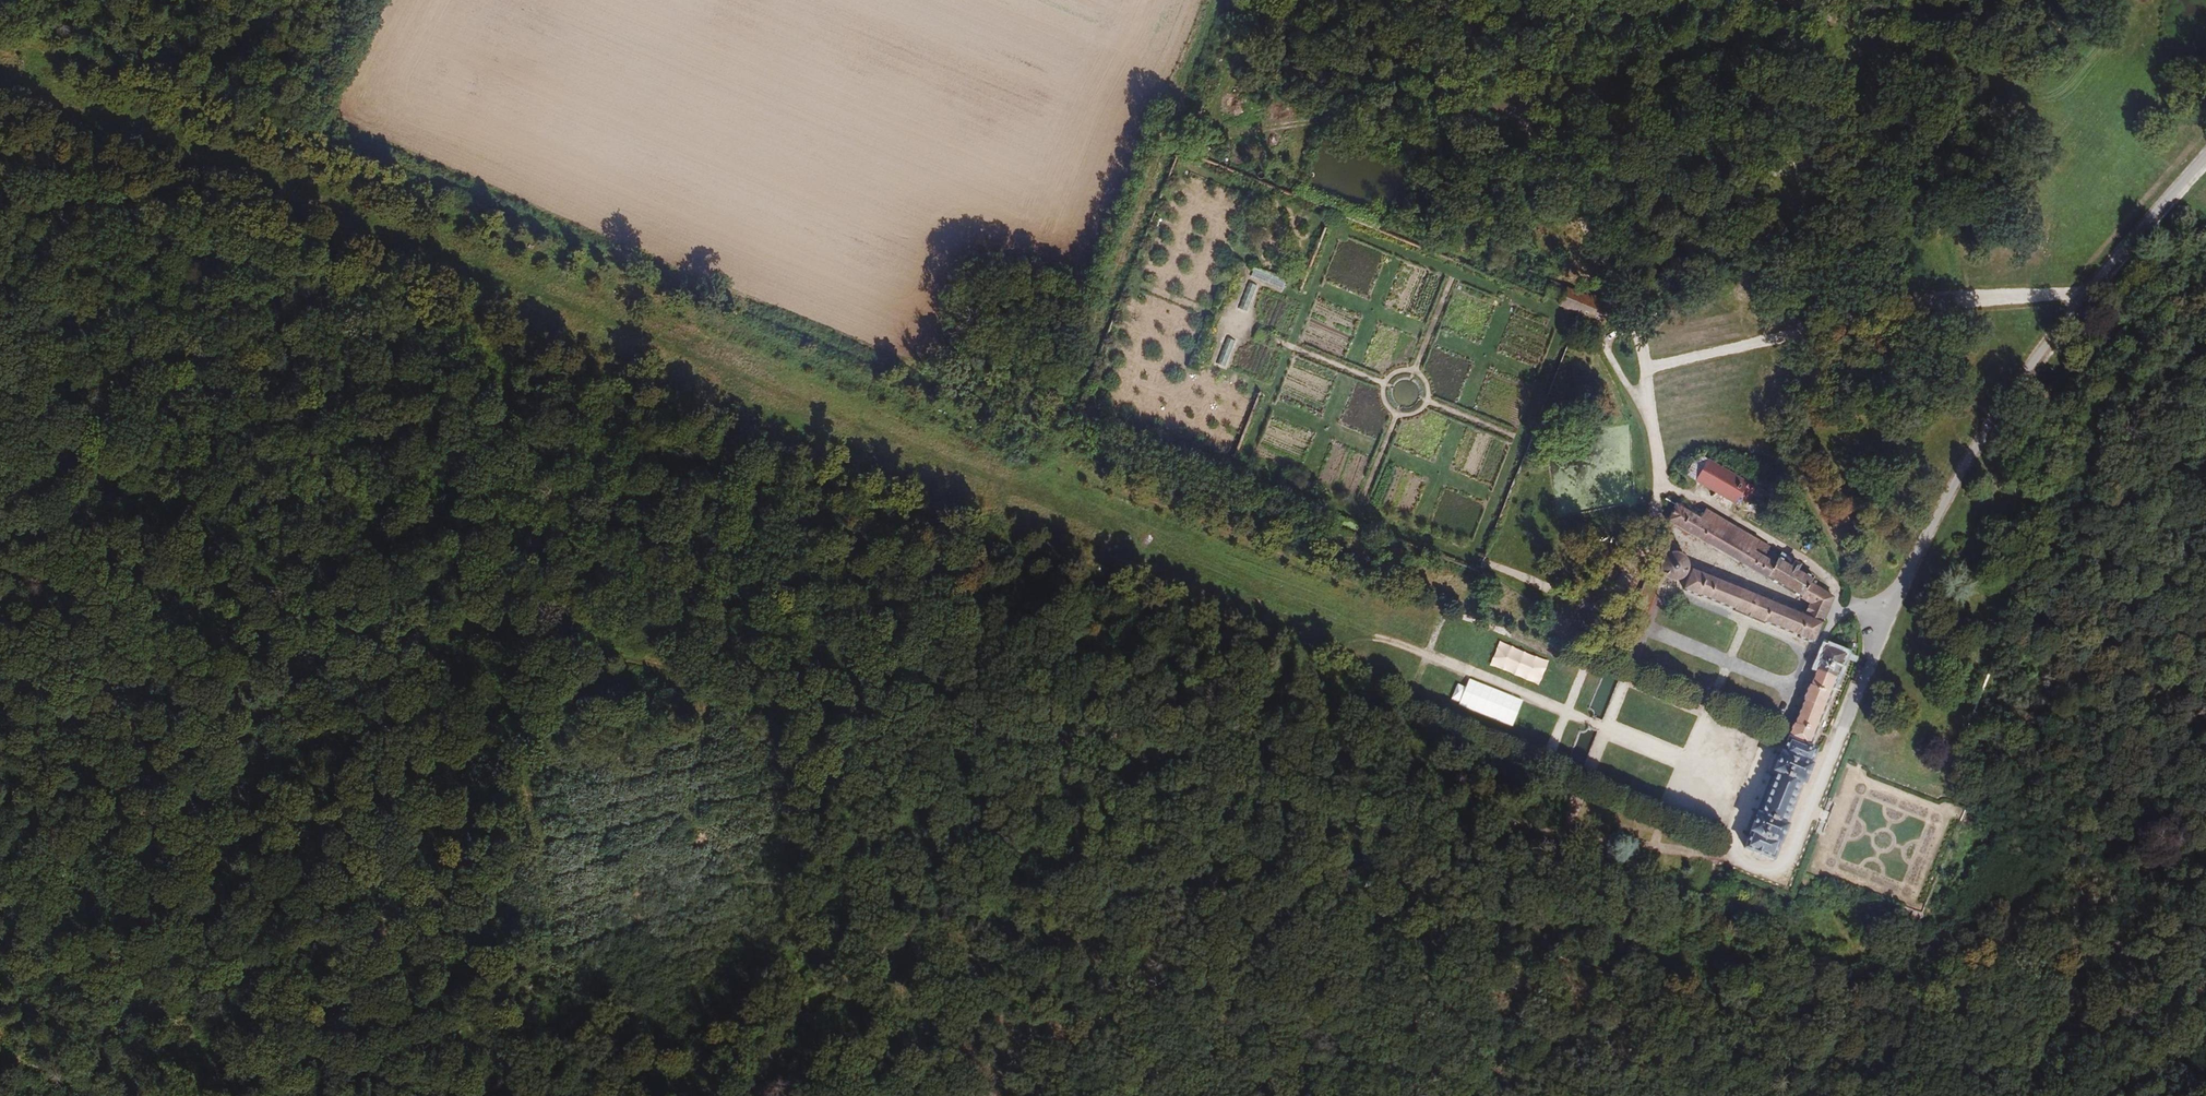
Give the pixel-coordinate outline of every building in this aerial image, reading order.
[(1257,166),(1266,169),(1270,159),(1262,155),(1257,166)] [(1283,287),(1286,279),(1252,266),(1249,273),(1283,287)] [(1237,306),(1250,311),(1259,284),(1247,279),(1237,306)] [(1216,364),(1224,367),(1235,338),(1227,334),(1216,364)] [(1739,498),(1749,504),(1754,496),(1759,487),(1695,450),(1682,473),(1736,504),(1739,498)] [(1783,512),(1788,503),(1759,487),(1754,496),(1783,512)] [(1766,550),(1763,544),(1711,517),(1709,521),(1670,501),(1662,520),(1813,602),(1827,610),(1834,590),(1766,550)] [(1685,575),(1686,573),(1687,572),(1688,570),(1688,568),(1688,566),(1688,564),(1688,562),(1687,560),(1686,559),(1685,557),(1684,556),(1683,554),(1681,553),(1680,552),(1678,552),(1676,551),(1674,551),(1672,551),(1670,551),(1668,552),(1667,552),(1665,553),(1663,554),(1662,556),(1661,557),(1660,559),(1659,560),(1658,562),(1658,564),(1658,566),(1658,568),(1658,570),(1659,572),(1660,573),(1661,575),(1662,576),(1663,578),(1665,579),(1667,580),(1668,580),(1670,581),(1672,581),(1674,581),(1676,581),(1678,580),(1680,580),(1681,579),(1683,578),(1684,576),(1685,575)] [(1823,620),(1809,615),(1695,571),(1686,593),(1704,601),(1706,597),(1743,612),(1743,616),(1762,624),(1763,620),(1798,634),(1797,637),(1814,644),(1823,620)] [(1827,610),(1813,602),(1809,615),(1823,620),(1827,610)] [(1815,770),(1812,768),(1818,750),(1812,746),(1847,656),(1828,647),(1822,661),(1825,663),(1815,684),(1812,684),(1804,703),(1807,705),(1799,723),(1796,722),(1789,737),(1792,738),(1786,753),(1781,753),(1772,774),(1775,778),(1762,810),(1756,810),(1746,832),(1751,834),(1747,845),(1773,857),(1779,843),(1784,844),(1792,823),(1789,820),(1805,783),(1809,785),(1815,770)] [(1455,713),(1466,676),(1439,668),(1428,705),(1455,713)]
